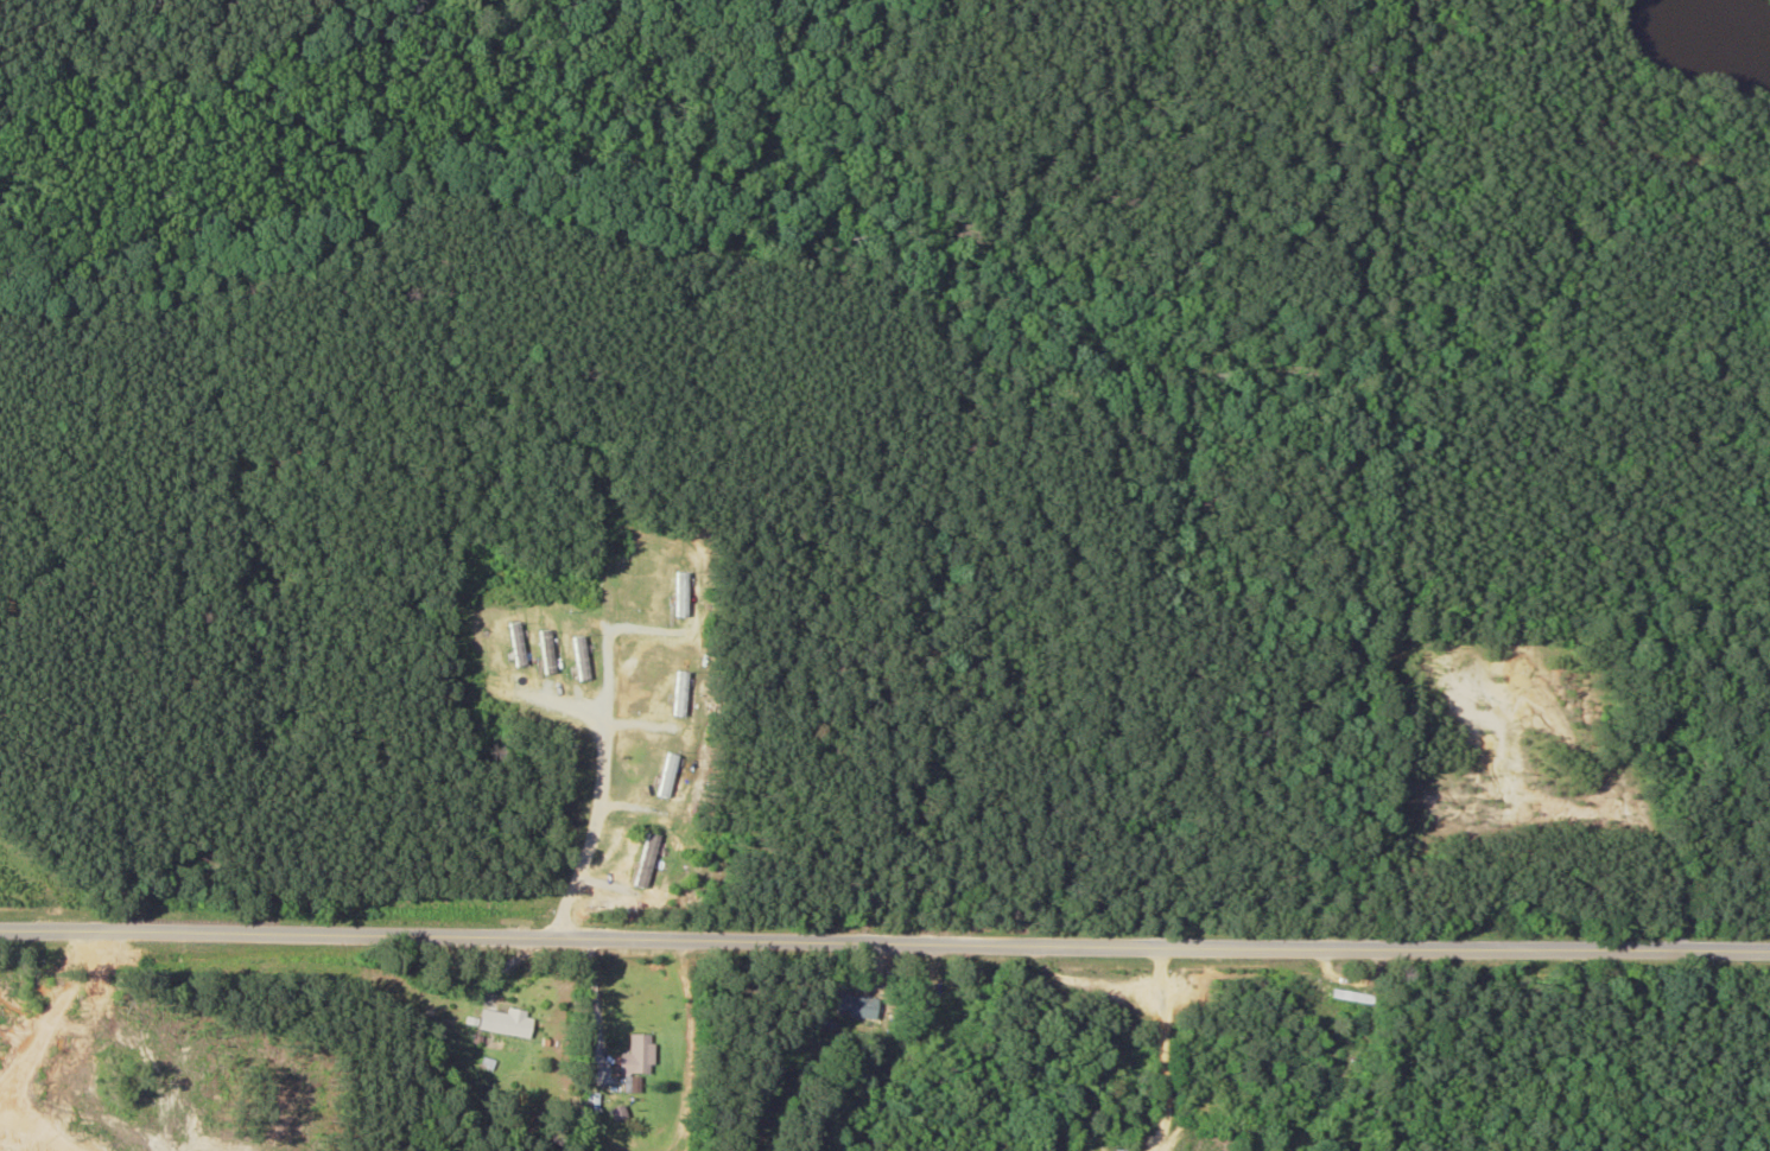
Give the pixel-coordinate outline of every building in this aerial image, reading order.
[(649,889),(659,834),(645,832),(634,886),(649,889)] [(500,1008),(495,1031),(532,1038),(536,1015),(500,1008)] [(916,1034),(916,1013),(906,1013),(906,1034),(916,1034)] [(622,1052),(622,1073),(653,1073),(653,1034),(630,1034),(630,1052),(622,1052)]
